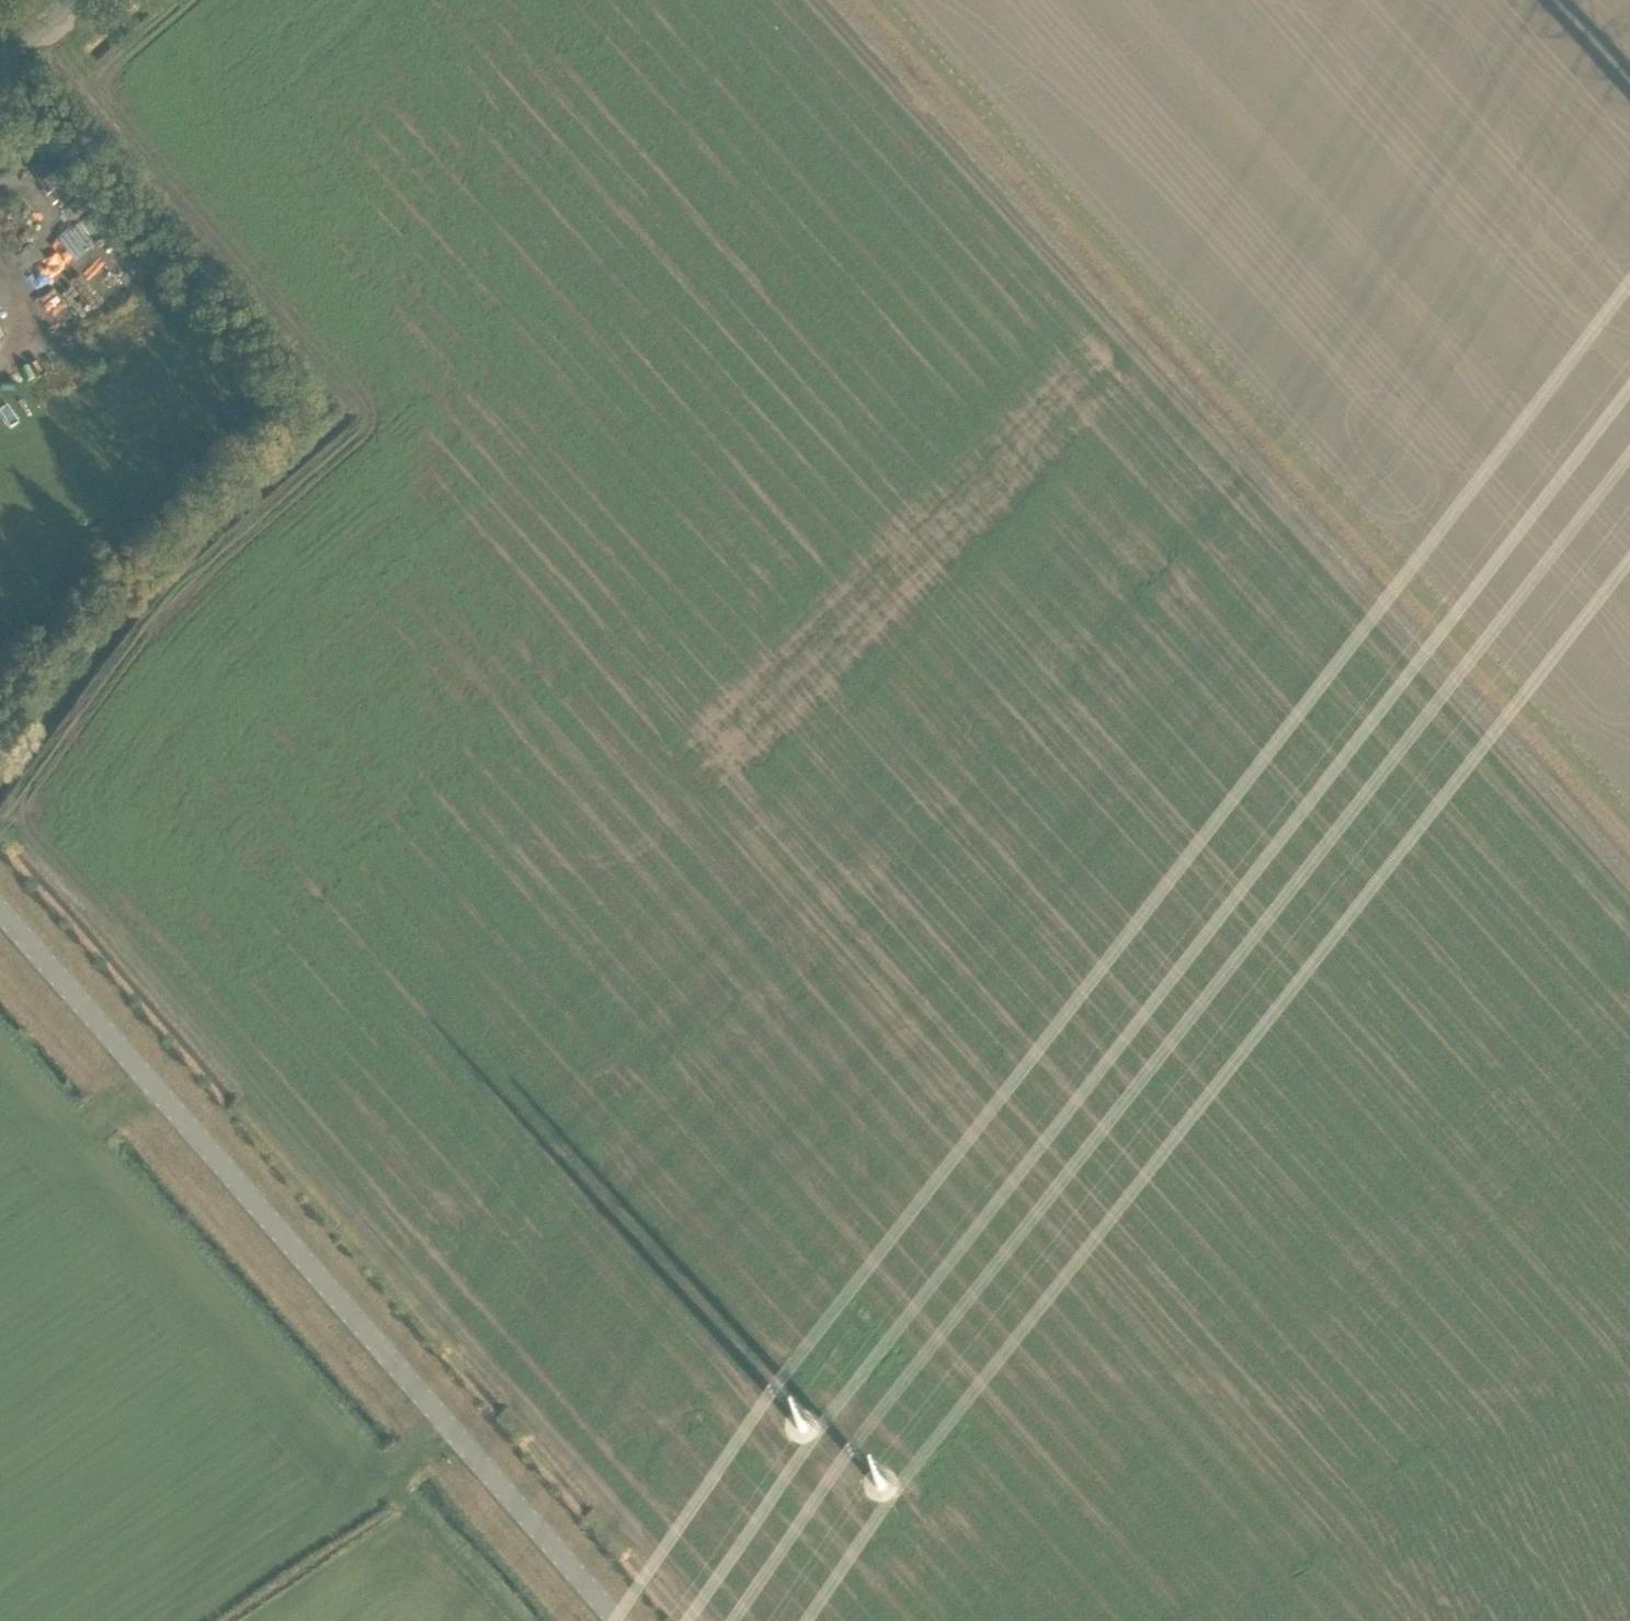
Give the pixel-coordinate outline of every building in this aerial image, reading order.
[(51,194),(73,178),(57,157),(36,173),(51,194)]
